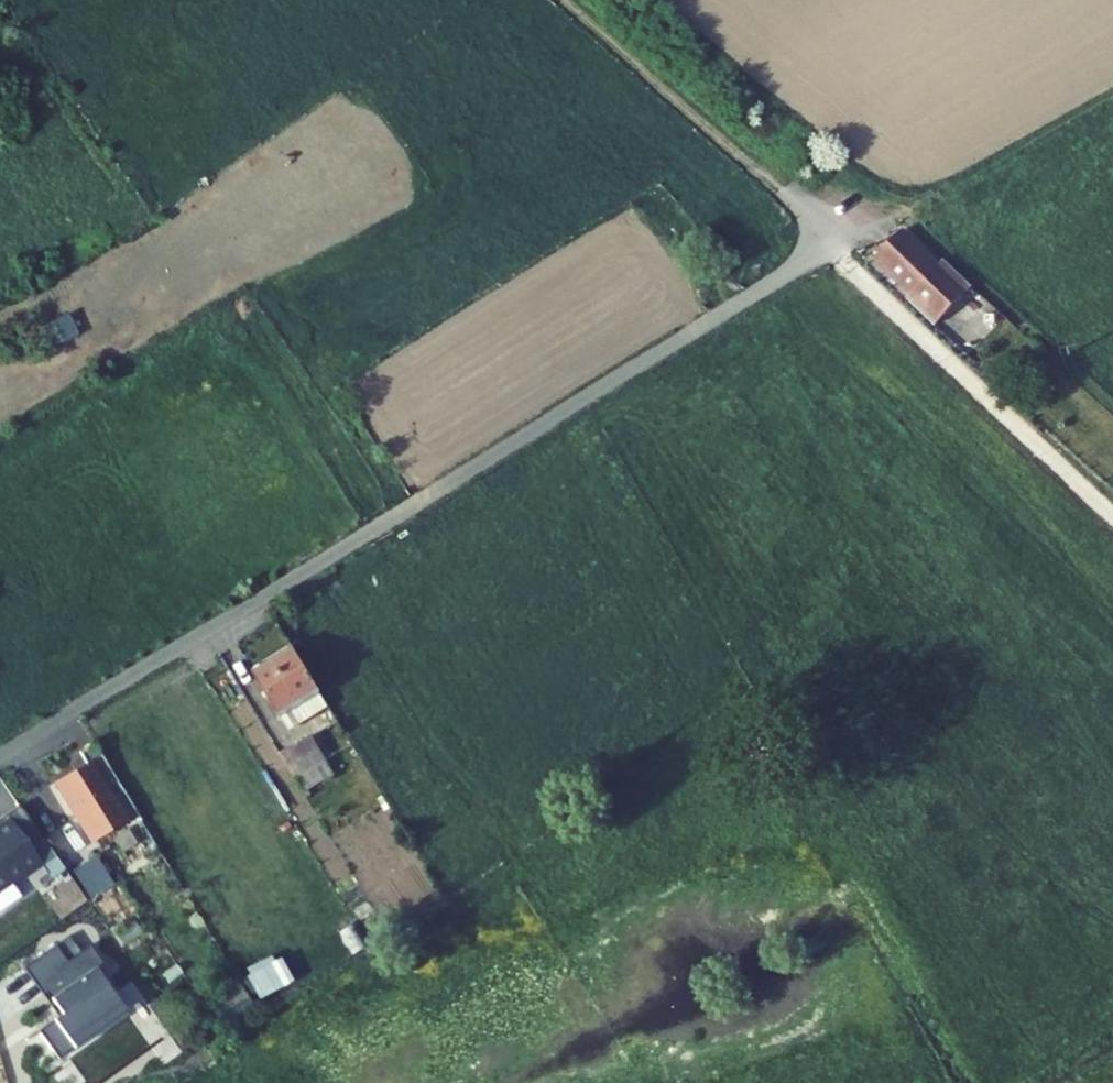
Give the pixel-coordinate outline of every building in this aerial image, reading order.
[(936,326),(972,287),(944,259),(939,265),(903,230),(874,258),(910,294),(906,297),(936,326)] [(279,720),(282,718),(289,729),(327,707),(320,695),(293,651),(253,675),(279,720)] [(296,780),(325,762),(326,761),(311,736),(280,754),(296,780)] [(55,783),(92,842),(138,814),(95,745),(80,754),(87,764),(55,783)] [(296,780),(305,794),(334,776),(325,762),(296,780)] [(41,863),(31,849),(44,839),(21,805),(0,820),(0,892),(41,863)] [(80,865),(96,891),(110,882),(94,857),(80,865)] [(57,947),(25,969),(59,1016),(39,1032),(59,1059),(128,1010),(99,967),(103,964),(90,947),(68,963),(57,947)] [(208,1000),(218,1016),(247,998),(237,982),(208,1000)]
